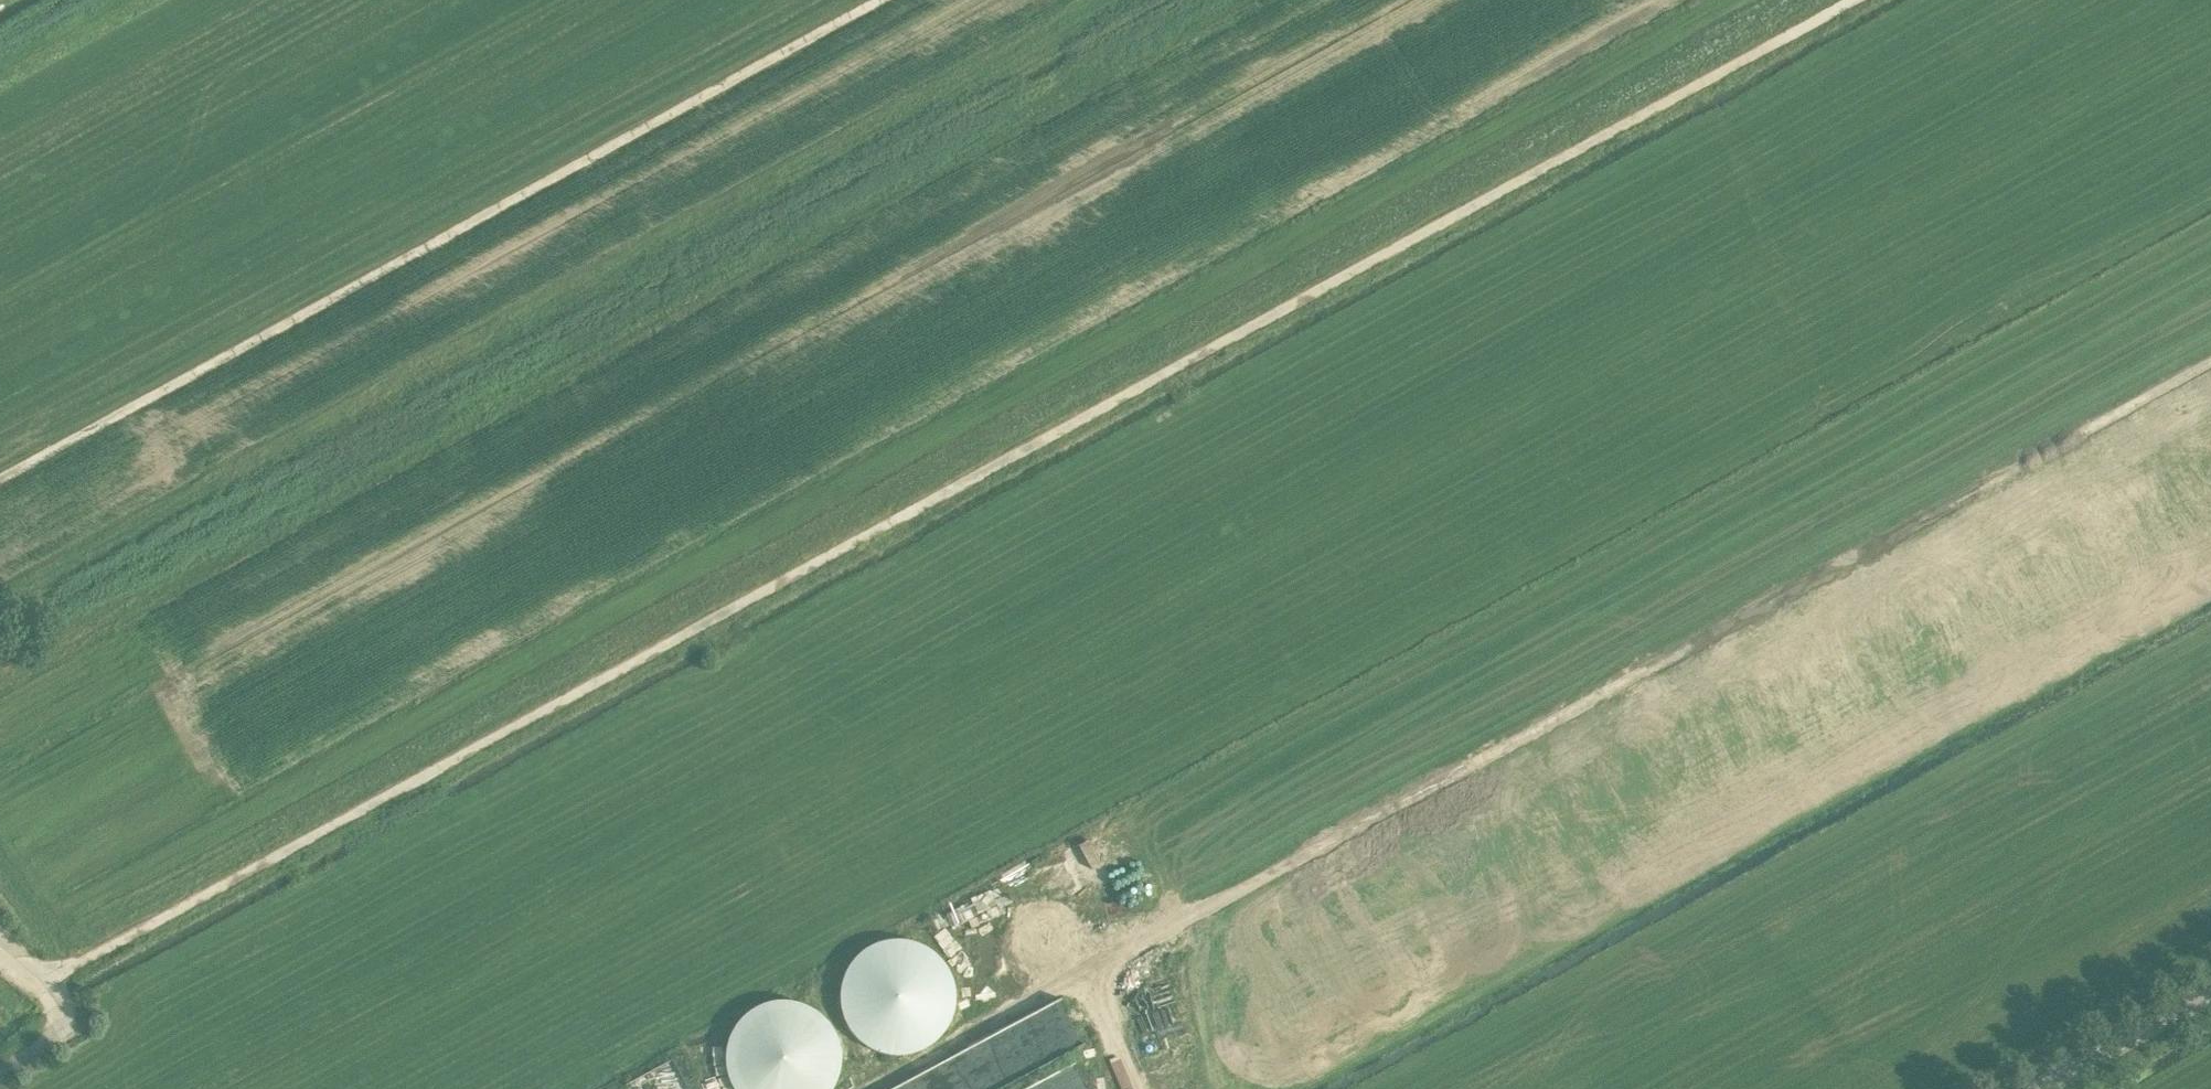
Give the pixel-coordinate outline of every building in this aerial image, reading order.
[(841,984),(840,997),(840,1008),(845,1021),(852,1034),(860,1043),(875,1051),(885,1054),(889,1055),(895,1055),(901,1055),(903,1055),(907,1054),(916,1052),(929,1046),(944,1032),(951,1020),(954,1011),(956,1000),(955,987),(949,972),(940,958),(925,946),(907,940),(895,939),(888,940),(880,941),(874,943),(868,946),(862,951),(858,953),(852,961),(847,969),(841,984)] [(786,1000),(785,1000),(781,1000),(778,1000),(775,1001),(771,1001),(768,1002),(765,1003),(762,1004),(759,1006),(756,1007),(753,1009),(750,1011),(747,1013),(742,1017),(737,1023),(734,1028),(731,1034),(728,1040),(727,1048),(726,1051),(726,1054),(726,1061),(726,1067),(727,1074),(729,1077),(732,1085),(733,1088),(734,1088),(833,1088),(834,1086),(837,1080),(839,1077),(839,1074),(840,1070),(841,1067),(841,1064),(841,1061),(841,1057),(841,1054),(841,1050),(840,1047),(839,1044),(837,1037),(834,1031),(831,1024),(829,1022),(824,1018),(822,1015),(816,1011),(811,1007),(805,1005),(798,1002),(791,1001),(788,1001),(786,1000)] [(882,1088),(995,1088),(1090,1044),(1069,1000),(882,1088)]
